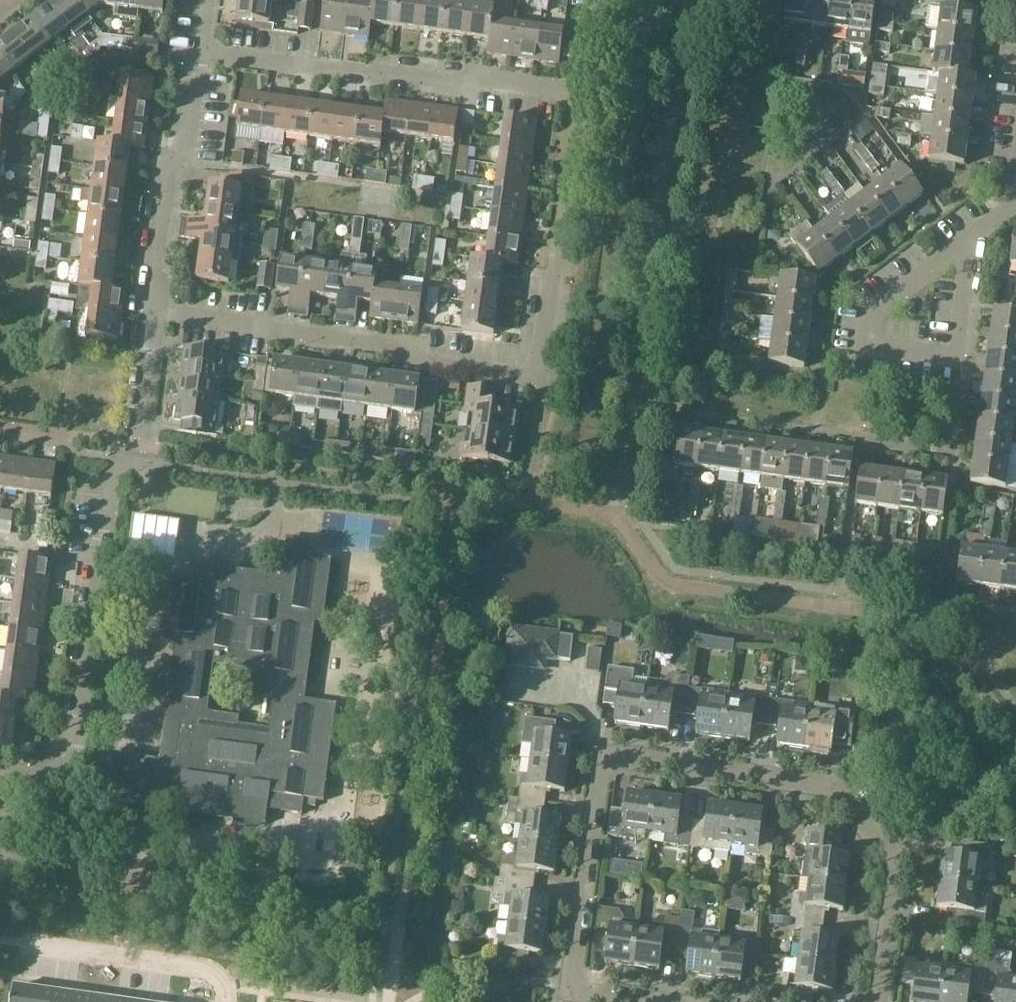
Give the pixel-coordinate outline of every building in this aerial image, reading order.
[(87,14),(75,0),(53,0),(48,4),(68,29),(77,42),(83,38),(87,34),(77,22),(87,14)] [(87,14),(99,5),(114,7),(115,0),(75,0),(87,14)] [(114,7),(139,10),(140,0),(115,0),(114,7)] [(139,10),(163,13),(165,0),(140,0),(139,10)] [(269,24),(272,0),(268,0),(239,0),(236,27),(273,32),(274,25),(269,24)] [(344,35),(349,3),(328,0),(324,0),(320,31),(344,35)] [(371,24),(370,24),(373,6),(372,6),(373,0),(349,0),(349,3),(344,35),(369,38),(371,24)] [(393,27),(397,0),(373,0),(372,6),(373,6),(370,24),(371,24),(393,27)] [(393,27),(418,30),(422,0),(397,0),(393,27)] [(434,0),(422,0),(418,30),(442,34),(446,2),(434,0)] [(548,0),(538,0),(536,10),(547,11),(548,0)] [(805,24),(808,0),(786,0),(783,21),(805,24)] [(827,27),(830,0),(808,0),(805,24),(827,27)] [(827,27),(848,30),(852,0),(830,0),(827,27)] [(848,30),(846,43),(868,46),(875,0),(852,0),(848,30)] [(881,0),(878,21),(893,23),(895,2),(881,0)] [(442,34),(466,37),(470,5),(446,2),(442,34)] [(297,28),(310,30),(313,6),(290,3),(288,18),(298,20),(297,28)] [(48,4),(28,19),(48,44),(68,29),(48,4)] [(466,37),(488,40),(490,40),(492,22),(494,8),(470,5),(466,37)] [(926,28),(937,29),(973,34),(976,12),(929,5),(926,28)] [(29,58),(48,44),(28,19),(9,33),(29,58)] [(891,33),(893,23),(878,21),(877,30),(891,33)] [(492,22),(490,40),(488,40),(486,54),(511,57),(515,26),(492,22)] [(511,57),(535,61),(539,29),(515,26),(511,57)] [(563,32),(539,29),(535,61),(559,64),(563,32)] [(937,29),(934,51),(970,55),(973,34),(937,29)] [(0,40),(0,60),(10,73),(29,58),(9,33),(0,40)] [(101,49),(101,48),(103,35),(89,46),(79,54),(85,61),(101,49)] [(114,36),(103,35),(101,48),(112,49),(114,36)] [(123,38),(114,36),(112,49),(122,50),(123,38)] [(798,36),(796,51),(805,52),(807,37),(798,36)] [(89,46),(83,38),(77,42),(73,45),(79,53),(79,54),(89,46)] [(159,42),(135,39),(133,52),(157,55),(159,42)] [(890,45),(875,43),(874,52),(889,54),(890,45)] [(803,67),(805,52),(796,51),(794,66),(803,67)] [(931,73),(939,74),(967,78),(967,76),(970,55),(934,51),(931,73)] [(65,64),(71,72),(85,61),(79,54),(79,53),(65,64)] [(842,72),(846,73),(848,58),(840,56),(837,72),(842,72)] [(10,73),(0,60),(0,81),(10,73)] [(887,66),(872,65),(871,73),(886,75),(887,66)] [(35,75),(41,83),(51,75),(45,67),(35,75)] [(863,75),(846,73),(842,72),(840,84),(864,88),(865,75),(863,75)] [(122,73),(119,97),(151,102),(154,77),(122,73)] [(967,76),(967,78),(939,74),(936,94),(972,99),(975,77),(967,76)] [(57,83),(51,75),(41,83),(47,91),(57,83)] [(79,79),(77,92),(87,93),(89,80),(79,79)] [(18,83),(10,89),(21,96),(25,92),(18,83)] [(884,88),(869,85),(868,95),(883,96),(884,88)] [(10,89),(9,99),(16,100),(21,101),(21,96),(10,89)] [(86,105),(87,93),(77,92),(76,104),(86,105)] [(936,94),(933,116),(969,121),(972,99),(936,94)] [(237,127),(260,131),(265,98),(241,95),(240,103),(238,119),(237,127)] [(148,125),(151,102),(119,97),(115,121),(148,125)] [(0,98),(0,120),(3,120),(5,108),(15,110),(16,100),(9,99),(0,98)] [(260,131),(285,134),(289,102),(265,98),(260,131)] [(381,133),(382,133),(406,136),(411,104),(386,101),(384,115),(381,133)] [(231,102),(229,118),(238,119),(240,103),(231,102)] [(313,105),(289,102),(285,134),(309,137),(313,105)] [(429,139),(434,107),(411,104),(406,136),(429,139)] [(337,108),(313,105),(309,137),(332,140),(337,108)] [(434,107),(429,139),(454,143),(458,111),(434,107)] [(332,140),(356,144),(361,112),(337,108),(332,140)] [(890,110),(875,108),(874,117),(889,119),(890,110)] [(462,124),(473,126),(474,113),(464,111),(462,124)] [(40,112),(38,125),(48,126),(50,114),(40,112)] [(384,115),(361,112),(356,144),(380,147),(382,133),(381,133),(384,115)] [(933,116),(930,137),(966,142),(969,121),(933,116)] [(505,117),(502,141),(534,145),(537,121),(505,117)] [(859,143),(874,131),(875,131),(865,118),(864,118),(849,130),(859,143)] [(112,144),(130,146),(130,147),(144,149),(148,125),(115,121),(112,144)] [(47,139),(48,126),(38,125),(36,137),(47,139)] [(83,127),(72,126),(71,138),(81,140),(83,127)] [(911,135),(898,134),(896,145),(909,146),(911,135)] [(963,165),(966,142),(930,137),(926,169),(954,172),(956,164),(963,165)] [(530,169),(534,145),(502,141),(498,165),(530,169)] [(98,142),(95,167),(127,171),(130,147),(130,146),(112,144),(98,142)] [(853,150),(862,161),(869,156),(860,144),(853,150)] [(459,147),(457,159),(467,161),(469,148),(459,147)] [(51,148),(50,161),(60,162),(62,149),(51,148)] [(232,164),(242,166),(244,153),(233,151),(232,164)] [(34,155),(32,168),(42,169),(44,157),(34,155)] [(869,156),(862,161),(871,173),(872,174),(876,170),(879,168),(869,156)] [(270,170),(280,171),(281,158),(271,157),(270,170)] [(291,160),(281,158),(280,171),(290,172),(291,160)] [(466,173),(467,161),(457,159),(456,172),(466,173)] [(58,174),(60,162),(50,161),(48,173),(58,174)] [(317,176),(327,177),(329,165),(319,163),(317,176)] [(339,166),(329,165),(327,177),(337,179),(339,166)] [(498,165),(495,189),(527,193),(530,169),(498,165)] [(805,179),(809,175),(809,169),(803,166),(798,170),(799,177),(805,179)] [(901,166),(884,179),(905,208),(922,195),(901,166)] [(124,194),(127,171),(95,167),(92,190),(124,194)] [(41,182),(42,169),(32,168),(30,180),(41,182)] [(365,182),(375,184),(377,171),(367,170),(365,182)] [(819,176),(828,187),(835,182),(826,170),(819,176)] [(387,172),(377,171),(375,184),(385,185),(387,172)] [(254,177),(230,174),(228,186),(210,183),(206,207),(238,212),(241,188),(253,190),(254,177)] [(412,189),(422,190),(424,177),(414,175),(412,189)] [(436,178),(424,177),(422,190),(434,192),(436,178)] [(479,180),(455,177),(454,184),(478,187),(479,180)] [(883,180),(875,185),(866,193),(888,221),(905,208),(884,179),(883,180)] [(845,194),(835,182),(828,187),(837,199),(845,194)] [(495,189),(492,213),(524,217),(527,193),(495,189)] [(92,190),(89,214),(120,218),(124,194),(92,190)] [(870,234),(888,221),(866,193),(848,206),(870,234)] [(451,207),(461,209),(463,196),(452,194),(451,207)] [(45,195),(43,208),(54,209),(55,197),(45,195)] [(785,201),(794,213),(801,208),(792,196),(785,201)] [(28,198),(26,211),(37,212),(38,200),(28,198)] [(828,214),(831,219),(853,247),(856,252),(872,240),(869,235),(870,234),(848,206),(845,201),(828,214)] [(198,230),(242,236),(246,237),(248,226),(237,225),(238,212),(206,207),(204,221),(199,220),(198,230)] [(459,221),(461,209),(451,207),(449,219),(459,221)] [(52,222),(54,209),(43,208),(42,220),(52,222)] [(817,274),(836,260),(814,232),(807,223),(810,220),(801,208),(794,213),(803,225),(789,236),(817,274)] [(35,225),(37,212),(26,211),(25,223),(35,225)] [(521,241),(524,217),(492,213),(489,237),(521,241)] [(89,214),(85,238),(117,242),(120,218),(89,214)] [(354,218),(350,243),(361,244),(362,232),(364,220),(354,218)] [(831,219),(814,232),(836,260),(853,247),(831,219)] [(305,224),(303,236),(313,238),(315,225),(305,224)] [(401,225),(400,237),(410,239),(412,226),(401,225)] [(239,260),(242,236),(198,230),(197,241),(202,241),(200,255),(232,259),(239,260)] [(265,230),(264,239),(277,241),(278,232),(278,231),(265,230)] [(312,250),(313,238),(303,236),(301,249),(312,250)] [(408,251),(410,239),(400,237),(398,250),(408,251)] [(517,265),(521,241),(489,237),(486,260),(485,261),(503,263),(517,265)] [(114,266),(117,242),(85,238),(82,262),(114,266)] [(275,252),(277,241),(264,239),(263,250),(275,252)] [(435,241),(434,253),(444,254),(446,242),(435,241)] [(39,243),(37,256),(47,257),(49,244),(39,243)] [(358,302),(371,303),(372,303),(375,286),(377,272),(364,270),(366,257),(359,257),(361,244),(350,243),(349,255),(353,256),(347,305),(357,307),(358,302)] [(434,253),(432,265),(442,267),(444,254),(434,253)] [(337,304),(347,305),(353,256),(349,255),(341,254),(339,266),(328,265),(324,297),(338,299),(337,304)] [(229,284),(232,259),(200,255),(197,279),(229,284)] [(46,269),(47,257),(37,256),(35,268),(46,269)] [(290,297),(299,299),(304,262),(281,258),(276,290),(290,292),(290,297)] [(500,287),(503,263),(485,261),(486,260),(471,258),(468,283),(500,287)] [(111,289),(114,266),(82,262),(79,286),(93,288),(93,287),(111,289)] [(328,265),(304,262),(299,299),(310,300),(310,295),(324,297),(328,265)] [(261,263),(257,288),(270,290),(273,265),(261,263)] [(737,271),(728,270),(726,285),(734,286),(737,271)] [(780,275),(777,298),(812,303),(816,280),(780,275)] [(496,311),(500,287),(468,283),(465,306),(496,311)] [(80,310),(90,311),(122,315),(125,291),(111,289),(93,287),(93,288),(83,286),(80,310)] [(369,318),(393,321),(398,289),(375,286),(372,303),(371,303),(369,318)] [(429,288),(427,301),(438,303),(439,290),(429,288)] [(422,292),(398,289),(393,321),(418,324),(422,293),(422,292)] [(725,291),(723,306),(731,307),(734,292),(725,291)] [(777,298),(774,320),(810,325),(812,303),(777,298)] [(48,310),(60,312),(61,302),(49,300),(49,301),(48,310)] [(436,315),(438,303),(427,301),(426,313),(436,315)] [(74,304),(61,302),(60,312),(73,314),(74,304)] [(465,306),(462,330),(493,335),(496,311),(465,306)] [(118,339),(122,315),(90,311),(86,335),(118,339)] [(990,334),(1015,338),(1015,314),(993,311),(990,334)] [(722,313),(720,327),(728,328),(731,313),(722,313)] [(774,320),(771,341),(807,346),(810,325),(774,320)] [(717,349),(725,350),(728,335),(719,334),(717,349)] [(987,354),(1015,358),(1015,338),(990,334),(987,354)] [(804,367),(807,346),(771,341),(768,363),(804,367)] [(185,348),(182,372),(222,377),(226,353),(185,348)] [(984,376),(1015,380),(1015,358),(987,354),(984,376)] [(257,357),(254,381),(264,383),(268,359),(257,357)] [(270,393),(295,397),(299,363),(275,360),(270,393)] [(323,367),(299,363),(295,397),(294,407),(317,410),(319,400),(323,367)] [(319,400),(343,404),(348,370),(323,367),(319,400)] [(343,404),(367,407),(372,373),(348,370),(343,404)] [(219,401),(222,377),(182,372),(178,395),(219,401)] [(367,407),(390,410),(395,376),(372,373),(367,407)] [(414,413),(419,380),(395,376),(390,410),(414,413)] [(984,376),(981,396),(1015,401),(1015,380),(984,376)] [(438,389),(459,392),(461,380),(440,377),(438,389)] [(262,402),(264,383),(254,381),(251,401),(262,402)] [(474,415),(472,430),(515,436),(519,409),(494,405),(496,390),(468,386),(464,413),(474,415)] [(216,424),(219,401),(178,395),(175,420),(196,423),(194,433),(222,436),(223,425),(216,424)] [(978,419),(1014,424),(1015,408),(1015,401),(981,396),(978,419)] [(424,400),(420,423),(432,425),(435,401),(424,400)] [(1011,445),(1014,424),(978,419),(976,440),(1011,445)] [(429,445),(432,425),(420,423),(417,444),(429,445)] [(675,465),(697,468),(702,432),(679,429),(675,465)] [(511,464),(515,436),(472,430),(470,446),(460,445),(458,457),(511,464)] [(697,468),(718,471),(723,435),(702,432),(697,468)] [(276,444),(288,446),(290,435),(277,434),(276,444)] [(302,437),(290,435),(288,446),(301,447),(302,437)] [(718,471),(740,474),(744,438),(723,435),(718,471)] [(766,441),(744,438),(740,474),(761,477),(766,441)] [(323,451),(336,452),(338,442),(324,440),(323,451)] [(976,440),(973,462),(1008,466),(1011,445),(976,440)] [(781,491),(783,480),(787,444),(766,441),(761,477),(760,489),(777,491),(781,491)] [(350,443),(338,442),(336,452),(349,454),(350,443)] [(783,480),(805,483),(810,447),(787,444),(783,480)] [(371,457),(384,459),(385,448),(372,447),(371,457)] [(805,483),(826,485),(830,450),(810,447),(805,483)] [(397,450),(385,448),(384,459),(396,460),(397,450)] [(853,453),(830,450),(826,485),(848,488),(853,453)] [(32,461),(8,458),(3,490),(28,493),(32,461)] [(56,464),(32,461),(28,493),(51,497),(56,464)] [(1005,489),(1008,466),(973,462),(970,484),(1005,489)] [(855,504),(877,507),(882,471),(859,468),(855,504)] [(903,474),(882,471),(877,507),(899,509),(903,474)] [(925,477),(903,474),(899,509),(920,512),(925,477)] [(947,480),(925,477),(920,512),(942,515),(947,480)] [(691,479),(689,495),(697,496),(700,480),(691,479)] [(733,485),(732,501),(740,502),(742,486),(733,485)] [(786,492),(781,491),(777,491),(775,506),(784,507),(786,492)] [(695,511),(697,496),(689,495),(687,509),(695,511)] [(820,497),(818,512),(826,513),(829,498),(820,497)] [(739,516),(740,502),(732,501),(730,515),(739,516)] [(782,522),(784,507),(775,506),(773,521),(777,522),(782,522)] [(985,508),(983,523),(991,524),(994,509),(985,508)] [(824,528),(826,513),(818,512),(816,527),(824,528)] [(754,537),(762,538),(764,521),(756,520),(754,537)] [(0,521),(0,532),(10,533),(12,523),(0,521)] [(989,539),(991,524),(983,523),(981,538),(989,539)] [(47,528),(34,526),(33,537),(46,538),(47,528)] [(858,551),(860,536),(852,535),(850,550),(858,551)] [(873,538),(871,553),(880,554),(882,539),(873,538)] [(48,540),(39,539),(37,549),(47,550),(48,540)] [(903,542),(894,540),(892,555),(901,557),(903,542)] [(200,581),(192,580),(194,567),(173,564),(171,577),(169,577),(160,642),(294,660),(288,698),(305,700),(315,622),(323,623),(332,558),(300,554),(302,546),(277,543),(273,575),(211,566),(210,574),(201,572),(200,581)] [(916,543),(914,558),(923,559),(925,544),(916,543)] [(956,583),(979,586),(984,550),(961,547),(956,583)] [(979,586),(1000,589),(1005,553),(984,550),(979,586)] [(1015,591),(1015,555),(1005,553),(1000,589),(1015,591)] [(20,555),(17,579),(49,583),(52,559),(20,555)] [(943,573),(953,575),(954,565),(945,564),(943,573)] [(45,608),(49,583),(17,579),(14,604),(45,608)] [(42,631),(45,608),(14,604),(11,626),(42,631)] [(622,627),(609,624),(606,638),(620,639),(622,627)] [(7,650),(8,650),(39,655),(42,631),(11,626),(7,650)] [(507,664),(542,668),(544,657),(556,659),(559,634),(510,629),(507,664)] [(695,649),(709,651),(711,639),(697,637),(695,649)] [(113,756),(106,805),(108,805),(108,803),(169,811),(169,813),(170,812),(264,824),(264,826),(265,826),(265,824),(267,810),(301,814),(304,799),(323,801),(336,705),(288,699),(294,661),(174,644),(164,723),(159,762),(113,756)] [(602,650),(589,649),(586,672),(599,673),(602,650)] [(7,650),(4,674),(36,679),(39,655),(8,650),(7,650)] [(615,724),(642,727),(648,679),(633,678),(634,670),(608,667),(603,700),(617,702),(615,724)] [(33,703),(36,679),(4,674),(1,698),(19,701),(33,703)] [(648,679),(647,690),(642,727),(668,731),(671,709),(685,711),(689,688),(690,679),(669,676),(663,681),(648,679)] [(723,739),(728,702),(729,694),(689,688),(685,711),(699,713),(696,735),(723,739)] [(743,703),(728,702),(723,739),(749,742),(752,721),(766,723),(769,699),(744,696),(743,703)] [(15,725),(19,701),(1,698),(0,698),(0,723),(15,725)] [(795,703),(769,699),(766,723),(780,724),(777,746),(804,750),(809,713),(794,710),(795,703)] [(810,705),(809,713),(804,750),(831,753),(832,745),(846,747),(851,710),(810,705)] [(533,745),(531,760),(568,764),(571,737),(550,735),(552,721),(525,718),(521,743),(533,745)] [(15,725),(0,723),(0,747),(12,749),(15,725)] [(521,774),(518,799),(541,802),(543,788),(564,791),(568,764),(531,760),(529,775),(521,774)] [(635,831),(650,834),(655,797),(628,793),(625,814),(611,812),(608,835),(608,836),(634,839),(635,831)] [(682,800),(655,797),(650,834),(665,836),(664,843),(689,847),(692,823),(679,822),(682,800)] [(541,802),(518,799),(510,798),(507,822),(514,825),(516,826),(514,840),(520,840),(557,845),(560,819),(539,816),(541,802)] [(692,823),(689,847),(730,853),(731,845),(736,808),(709,804),(706,825),(692,823)] [(763,811),(736,808),(731,845),(746,847),(745,855),(771,858),(774,835),(760,833),(763,811)] [(809,878),(809,879),(846,884),(850,856),(829,854),(831,833),(808,830),(802,878),(809,878)] [(501,863),(499,879),(530,883),(532,869),(553,872),(557,845),(520,840),(518,856),(510,855),(501,863)] [(944,853),(941,879),(978,884),(980,869),(992,870),(995,844),(967,841),(965,856),(944,853)] [(306,885),(307,877),(295,875),(294,884),(306,885)] [(511,907),(509,922),(546,927),(549,900),(528,897),(530,883),(499,879),(495,878),(492,900),(495,903),(503,906),(511,907)] [(843,910),(846,884),(809,879),(807,894),(800,893),(793,896),(791,918),(792,919),(796,919),(819,922),(821,907),(843,910)] [(976,899),(978,884),(941,879),(937,907),(959,909),(957,923),(985,927),(988,901),(976,899)] [(605,962),(633,966),(638,929),(639,922),(623,920),(623,919),(617,910),(598,908),(594,939),(608,941),(605,962)] [(770,915),(769,924),(791,927),(792,919),(791,918),(770,915)] [(676,950),(679,927),(680,919),(663,916),(653,923),(652,931),(638,929),(633,966),(658,969),(661,948),(676,950)] [(818,935),(819,922),(796,919),(793,944),(800,945),(798,960),(835,965),(839,937),(818,935)] [(542,954),(546,927),(509,922),(507,938),(499,937),(495,962),(519,966),(521,951),(542,954)] [(686,973),(714,977),(719,940),(720,932),(679,927),(676,950),(689,952),(686,973)] [(734,942),(719,940),(714,977),(740,981),(743,960),(757,961),(760,938),(735,934),(734,942)] [(944,970),(930,968),(931,961),(905,957),(901,981),(915,983),(912,1001),(940,1001),(944,970)] [(1011,979),(1012,971),(1010,971),(1011,961),(988,958),(987,968),(983,992),(996,993),(995,1001),(1015,1001),(1015,980),(1011,979)] [(835,965),(798,960),(796,975),(789,974),(785,1000),(802,1001),(809,1001),(811,988),(832,991),(835,965)] [(983,992),(987,968),(961,964),(945,963),(944,970),(940,1001),(967,1001),(969,990),(983,992)] [(34,991),(14,988),(12,1001),(33,1001),(34,991)] [(33,1001),(53,1001),(54,994),(34,991),(33,1001)]
